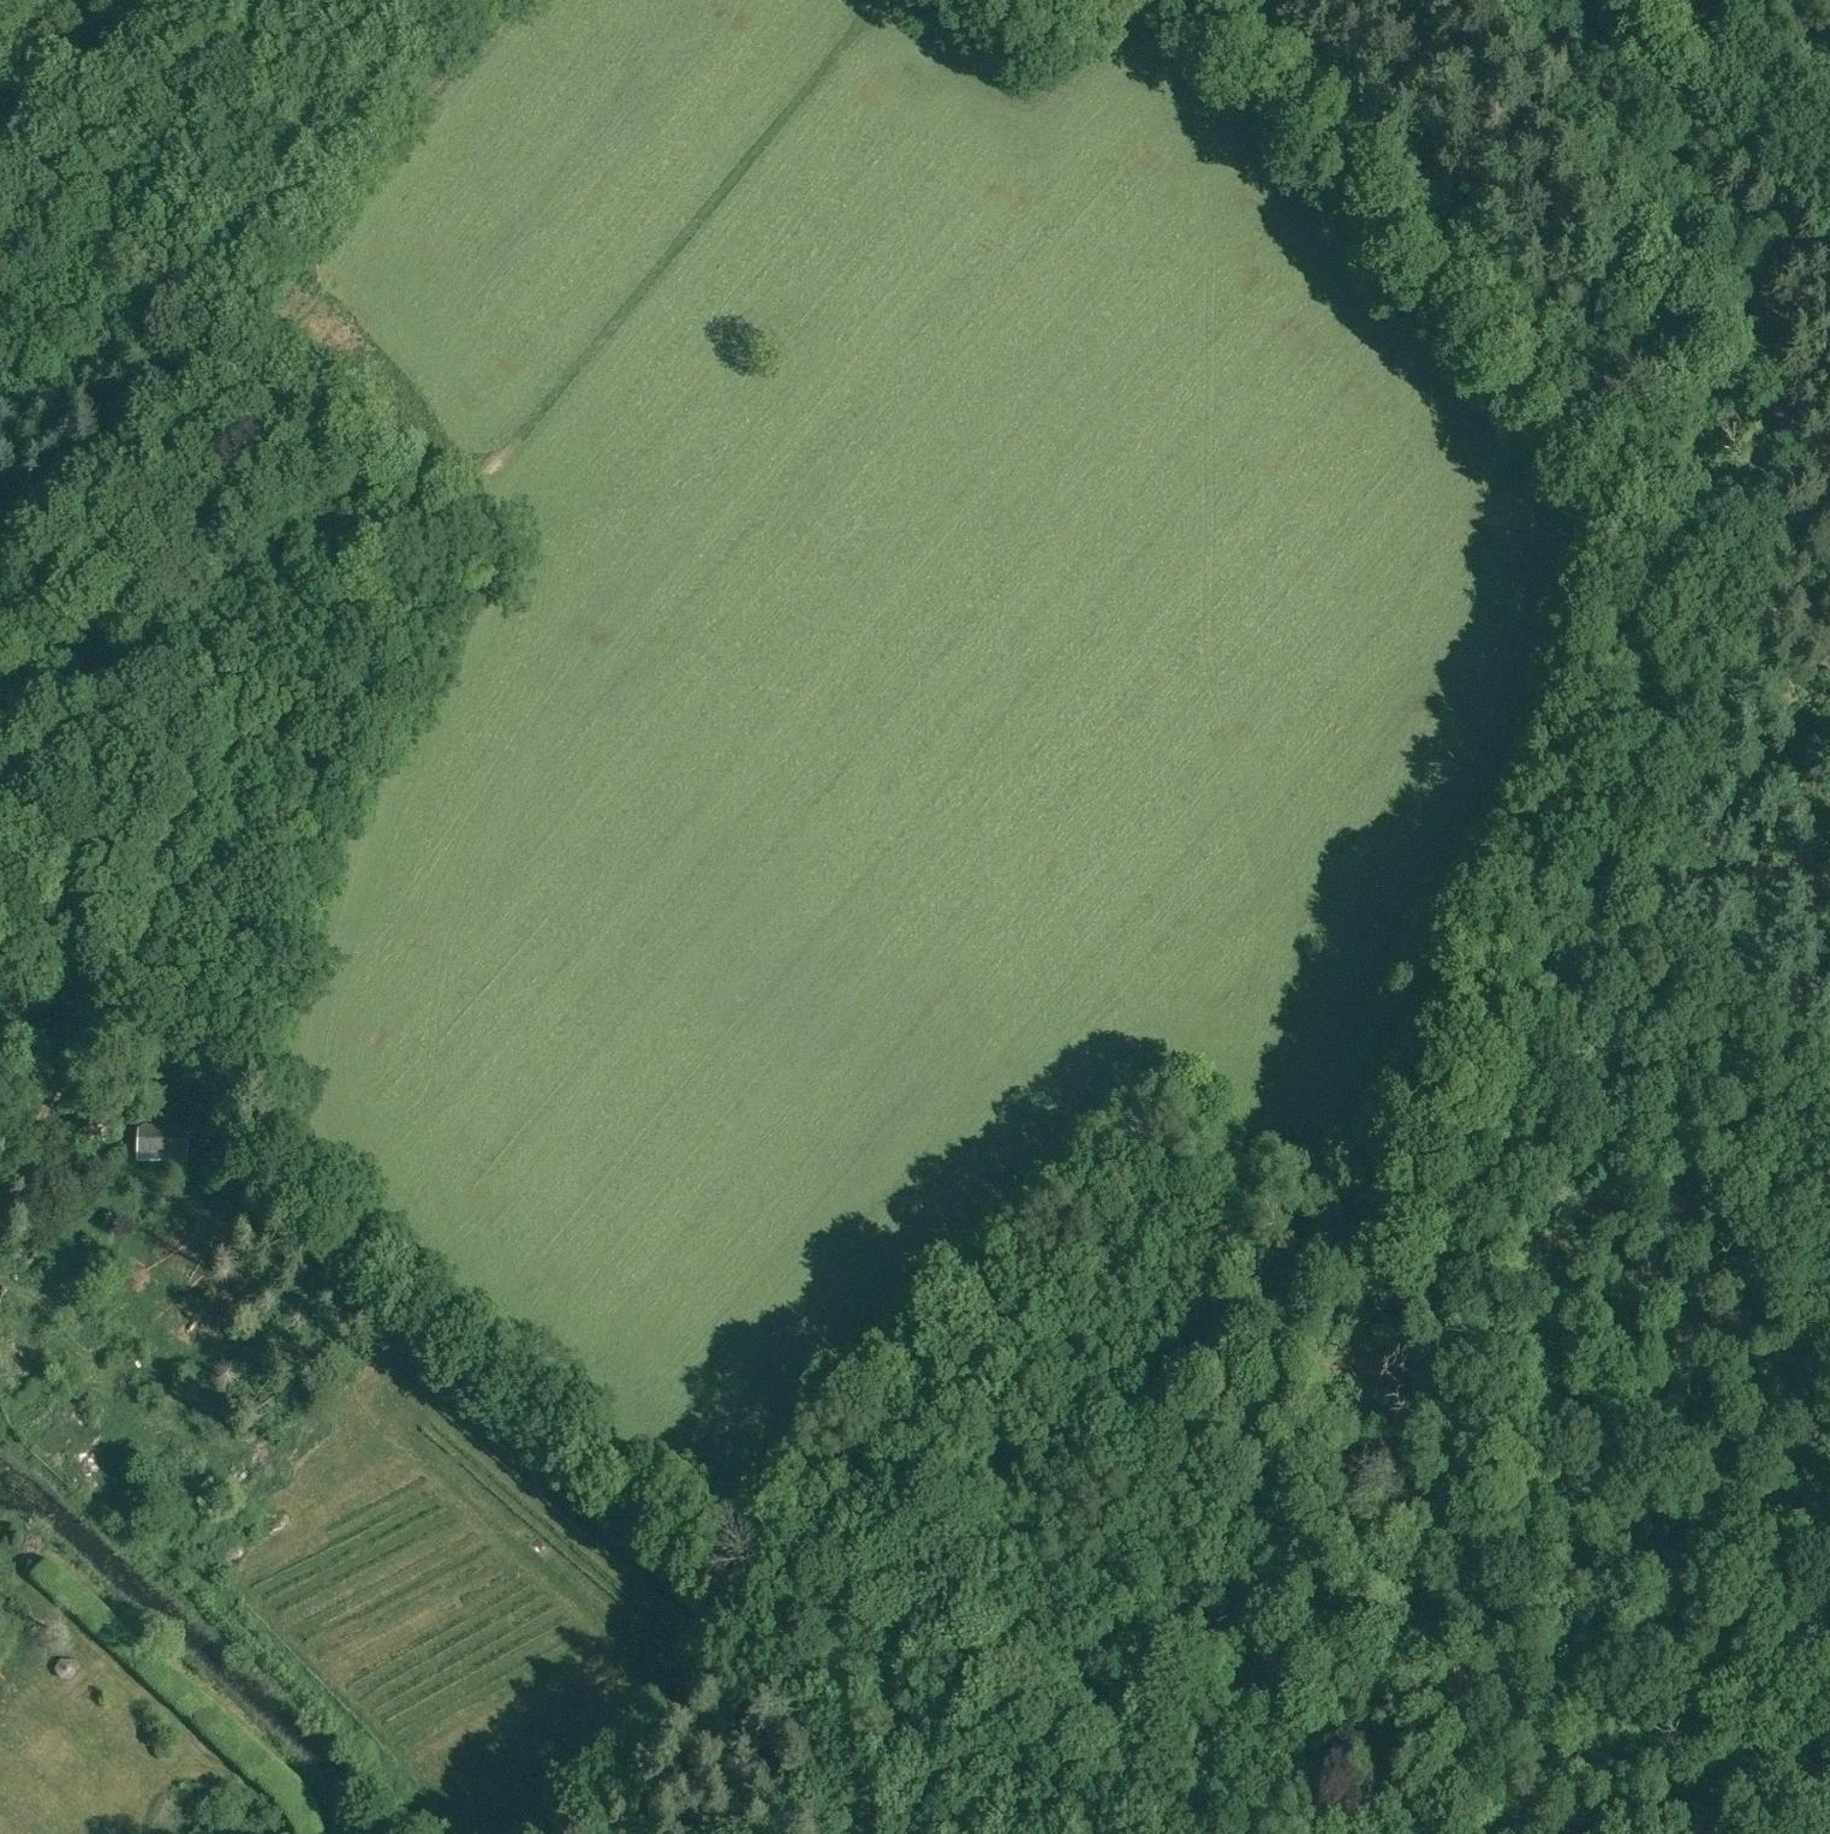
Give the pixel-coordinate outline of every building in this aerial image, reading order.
[(137,1162),(188,1164),(189,1133),(138,1132),(137,1162)]
